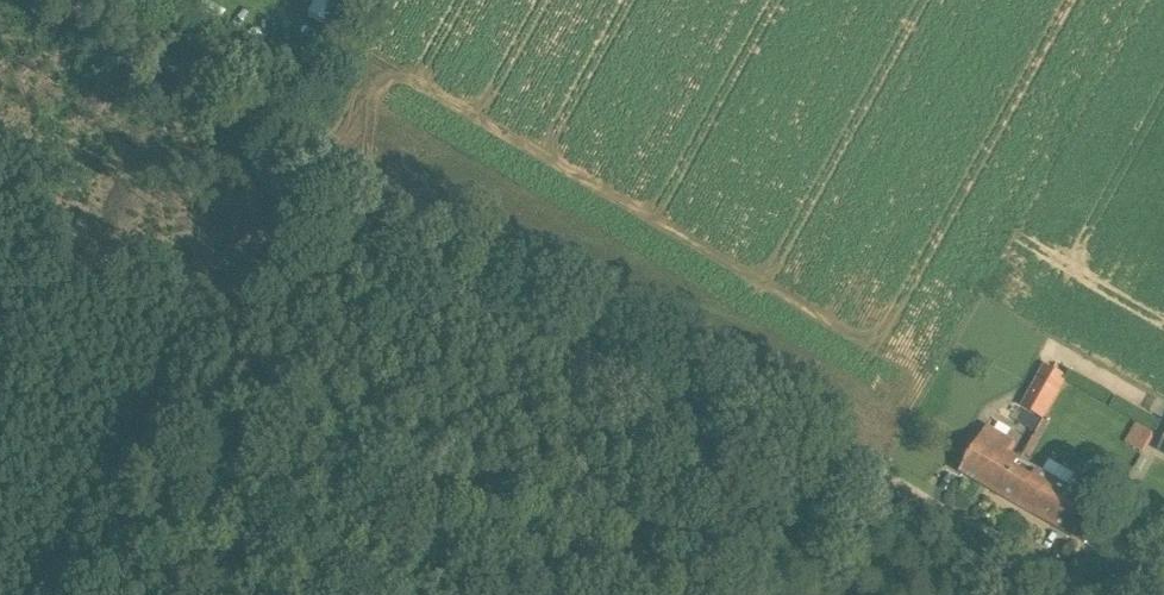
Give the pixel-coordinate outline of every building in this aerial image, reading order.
[(1067,378),(1046,366),(1023,407),(1044,419),(1067,378)] [(1145,454),(1158,430),(1139,419),(1126,443),(1145,454)] [(1008,453),(1014,443),(988,428),(963,472),(1087,544),(1106,511),(1008,453)] [(1161,528),(1152,545),(1163,552),(1163,529),(1161,528)]
